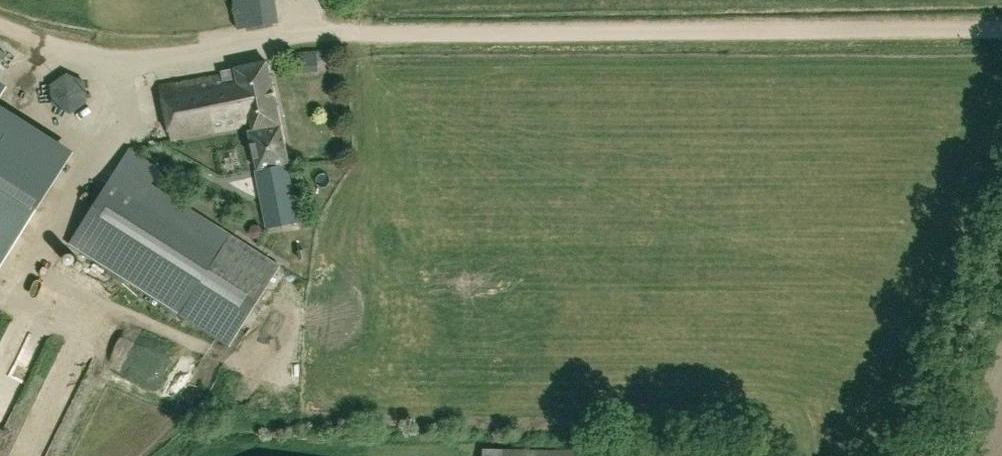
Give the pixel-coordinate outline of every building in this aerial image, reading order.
[(277,0),(235,0),(239,28),(280,21),(277,0)] [(223,70),(224,74),(162,86),(172,139),(250,124),(251,128),(281,124),(269,61),(223,70)] [(88,74),(56,74),(56,104),(89,103),(88,74)] [(70,154),(0,110),(0,265),(70,154)] [(289,163),(281,124),(251,128),(268,228),(299,223),(288,163),(289,163)] [(281,264),(153,183),(163,168),(131,148),(71,243),(230,345),(281,264)]
